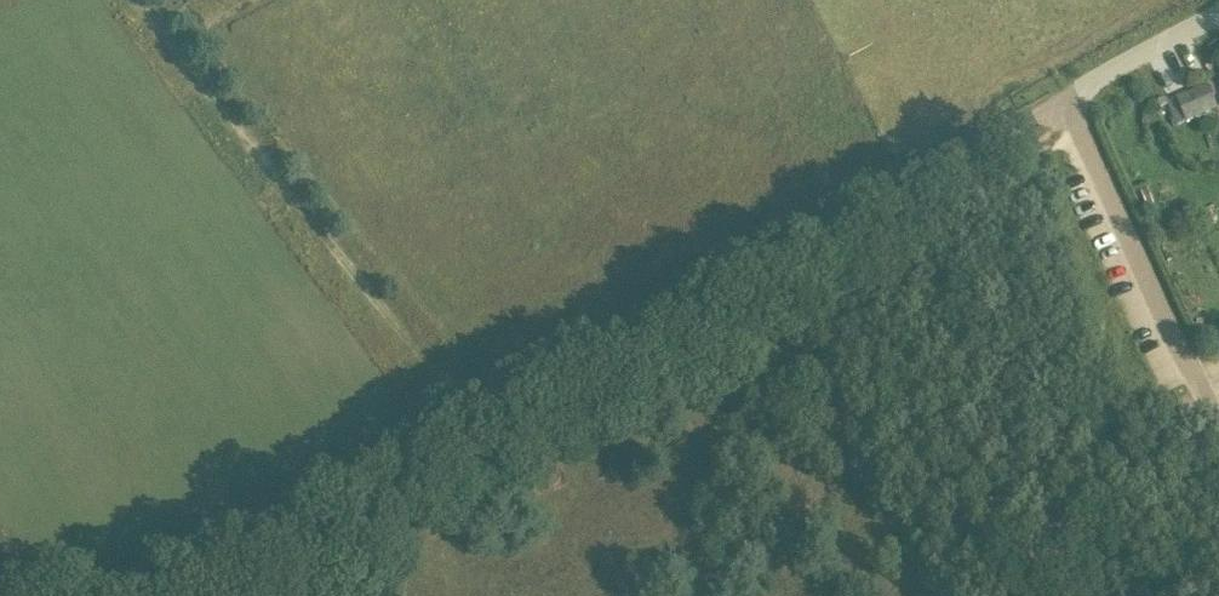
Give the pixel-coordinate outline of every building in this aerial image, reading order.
[(1206,87),(1175,99),(1186,126),(1218,113),(1206,87)] [(1090,219),(1090,239),(1103,239),(1102,219),(1090,219)]
